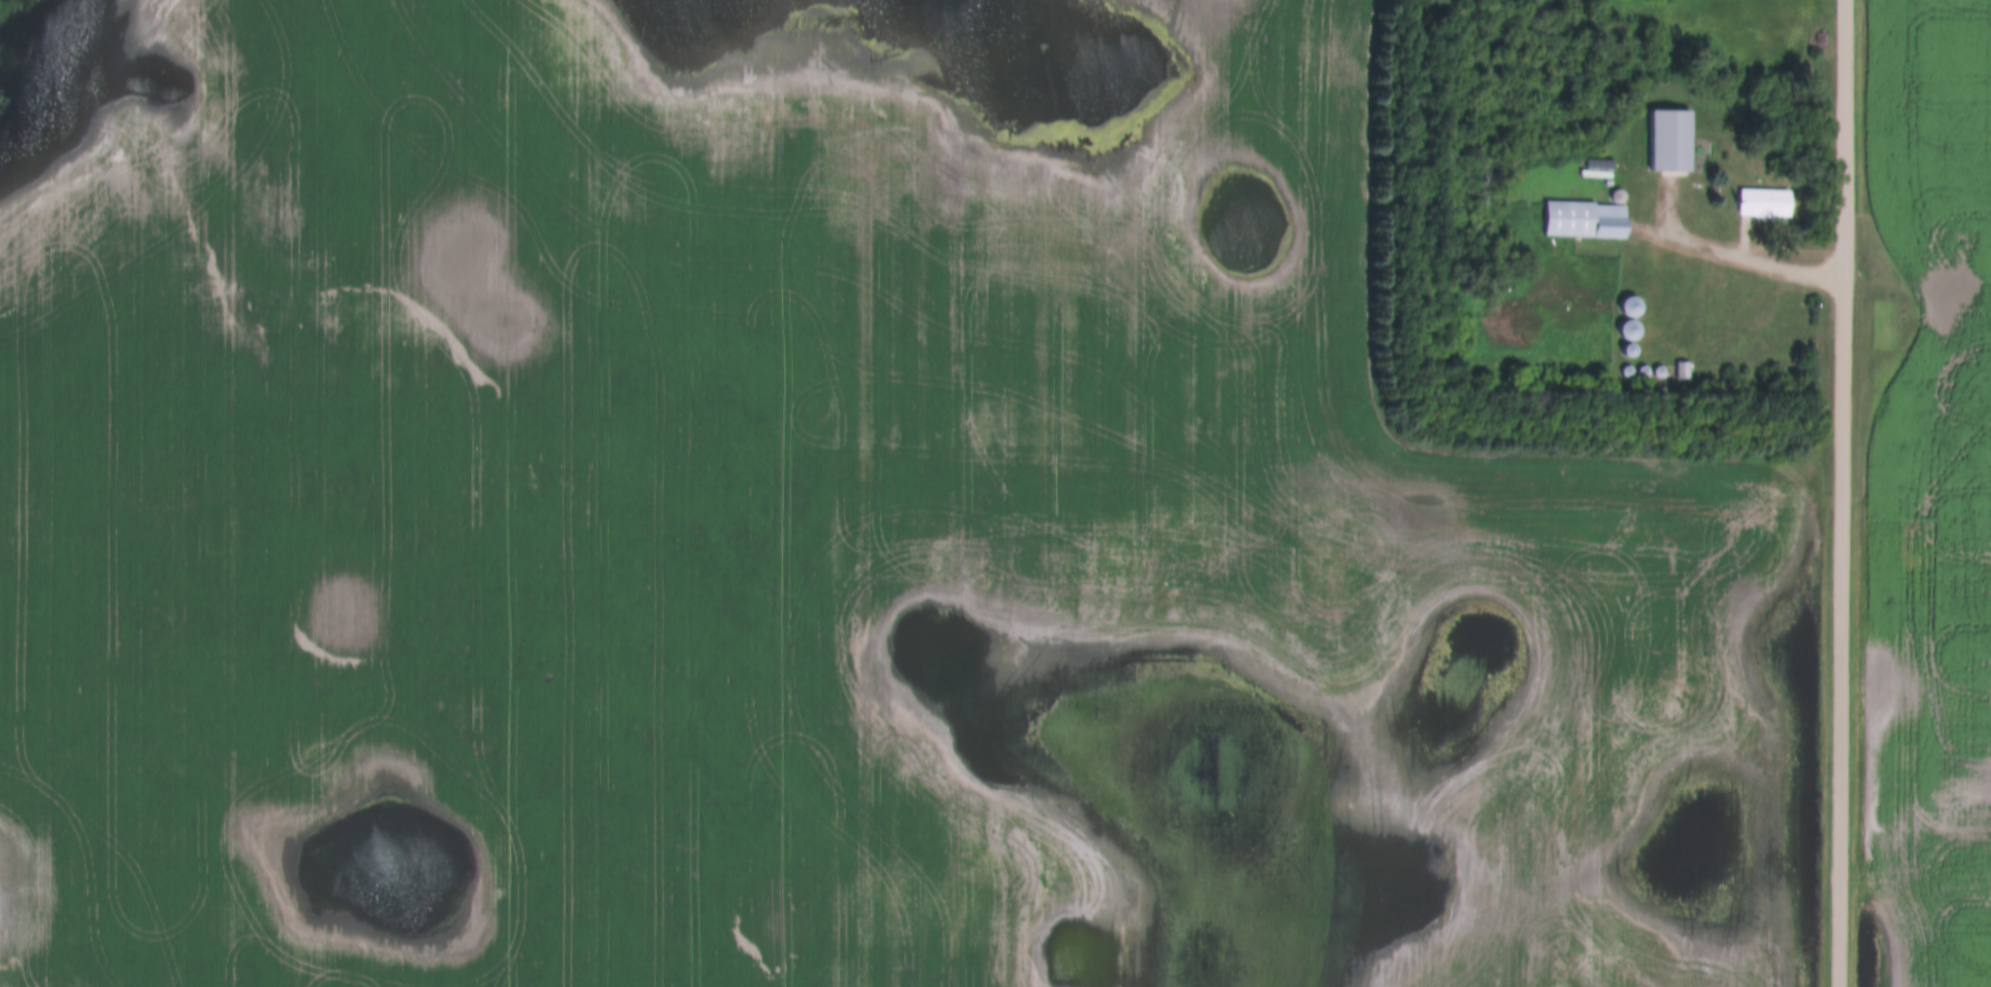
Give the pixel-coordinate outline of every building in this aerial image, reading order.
[(1692,113),(1648,112),(1646,175),(1690,176),(1692,113)] [(1736,219),(1788,219),(1788,192),(1736,192),(1736,219)] [(1542,239),(1624,240),(1624,206),(1543,204),(1542,239)]
